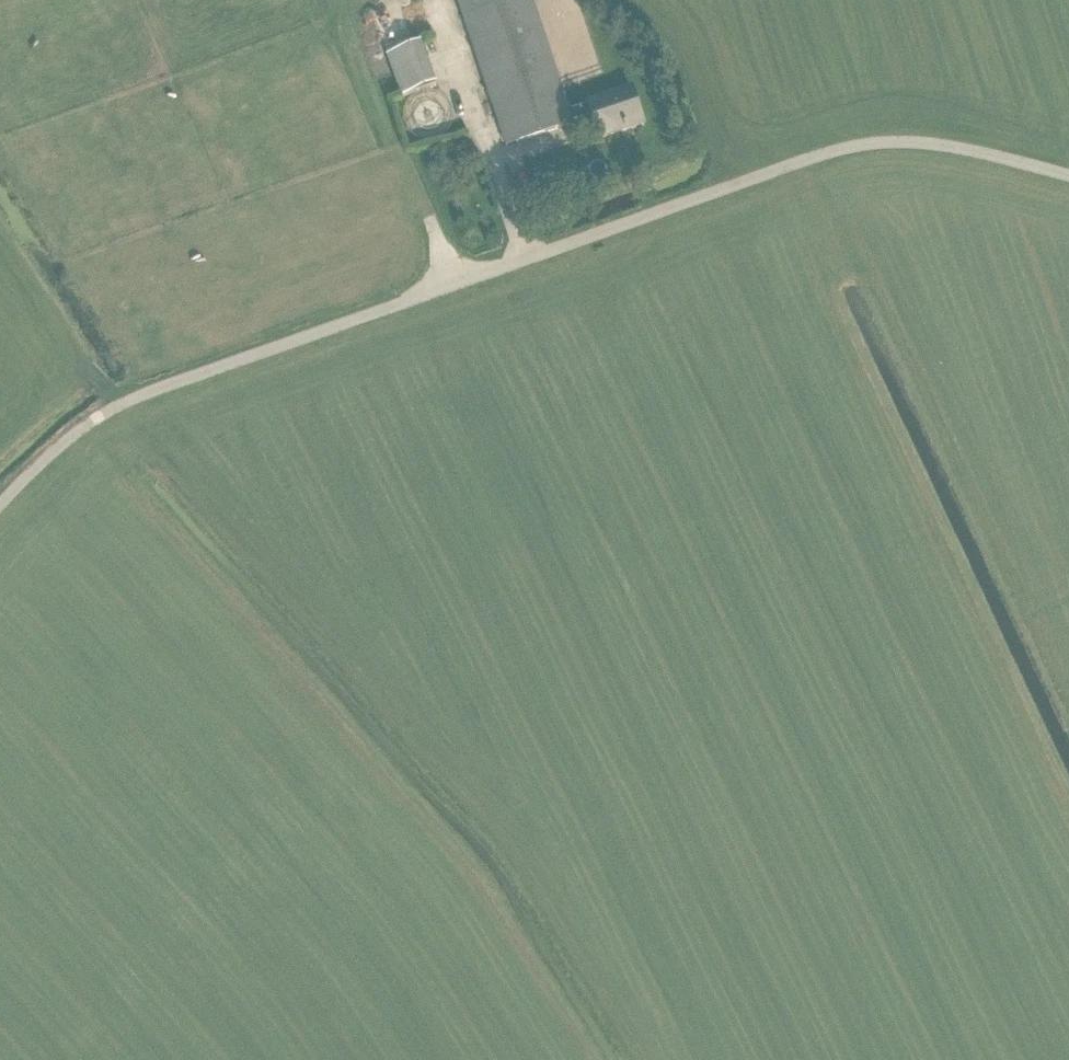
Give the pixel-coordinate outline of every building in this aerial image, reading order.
[(642,121),(630,86),(587,100),(588,104),(568,111),(531,0),(459,0),(507,146),(575,123),(574,120),(591,114),(599,136),(642,121)] [(438,84),(424,43),(389,55),(403,96),(438,84)]
